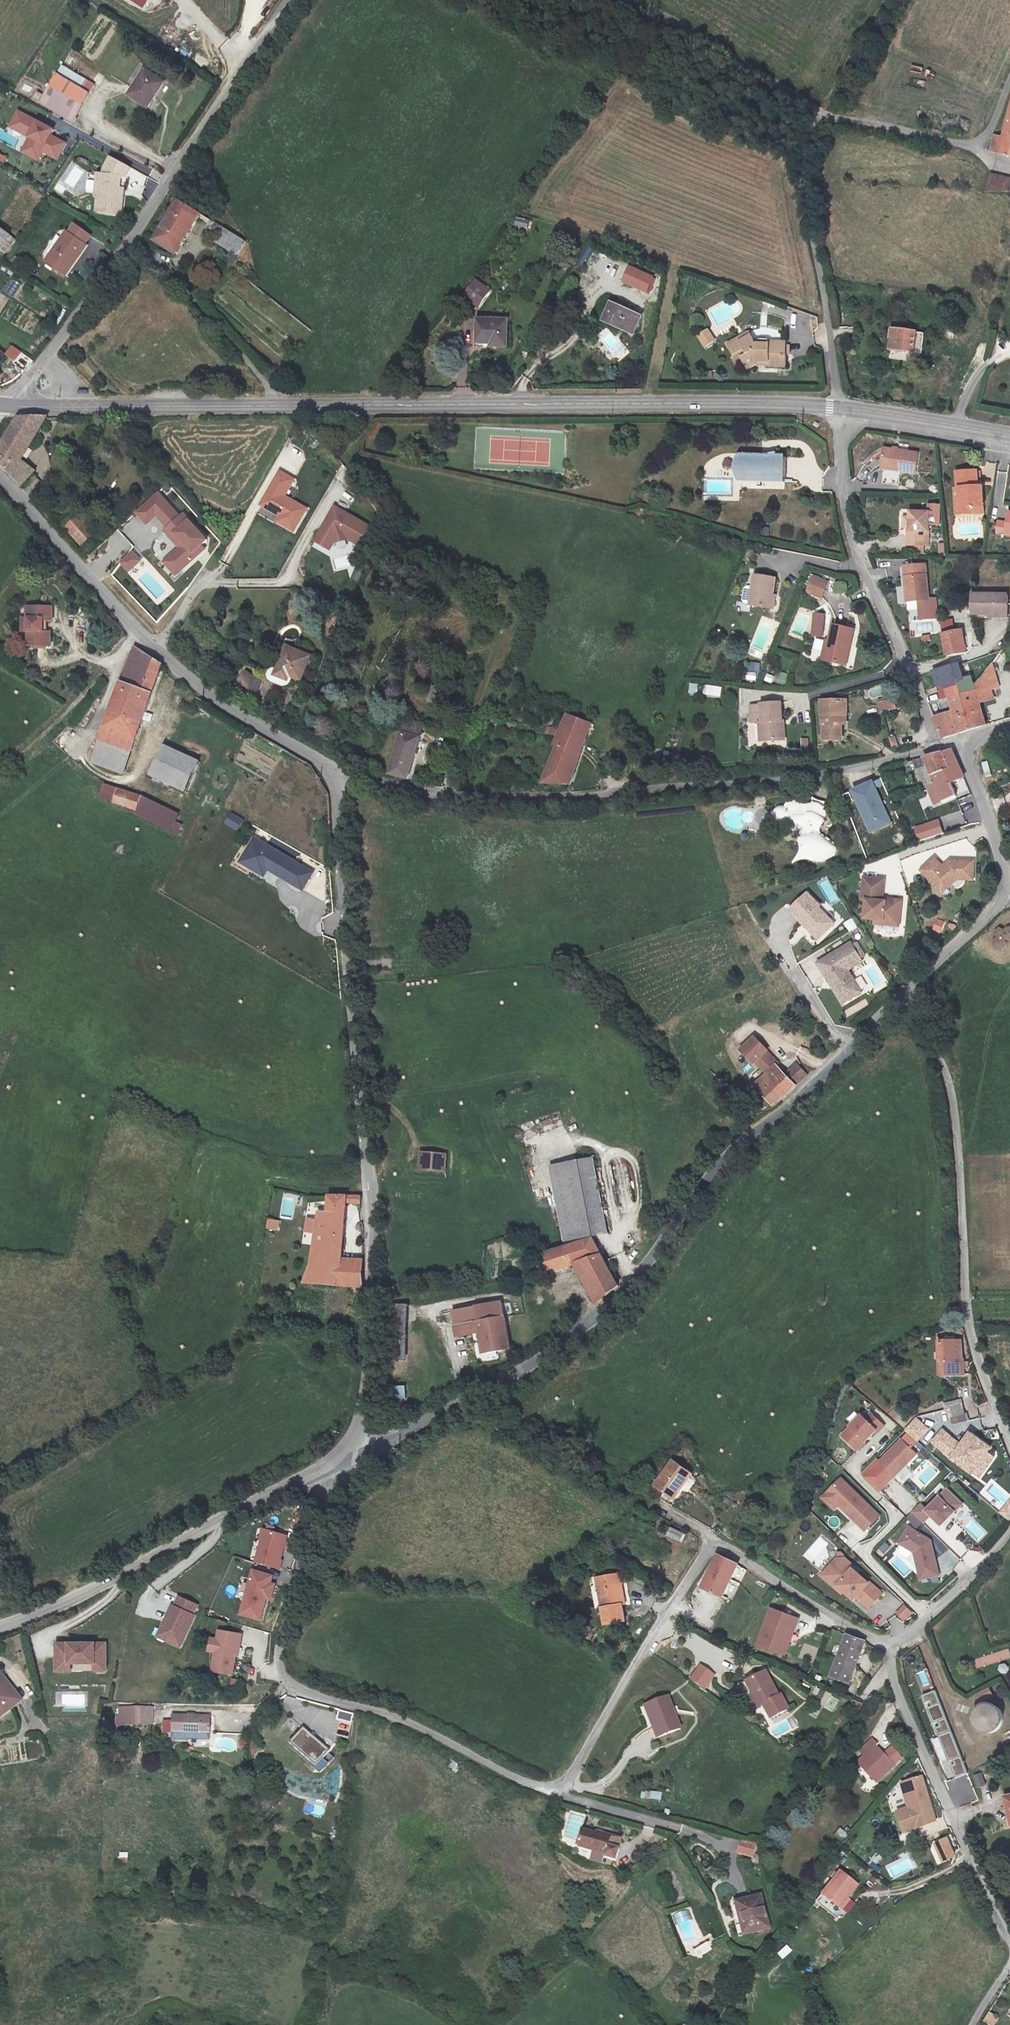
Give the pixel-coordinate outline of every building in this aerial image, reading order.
[(166,84),(148,72),(131,99),(149,110),(166,84)] [(91,97),(61,78),(45,103),(74,123),(91,97)] [(21,113),(12,129),(31,139),(24,153),(40,161),(44,153),(58,160),(67,145),(53,138),(56,132),(21,113)] [(993,148),(1009,152),(1009,116),(1005,134),(997,132),(993,148)] [(102,174),(98,214),(123,217),(127,179),(132,169),(114,158),(105,175),(102,174)] [(215,244),(236,256),(244,241),(176,200),(153,243),(173,256),(195,221),(219,236),(215,244)] [(514,225),(528,228),(530,218),(516,216),(514,225)] [(0,228),(0,247),(9,235),(0,228)] [(88,244),(70,230),(48,259),(65,273),(88,244)] [(621,282),(647,292),(654,274),(628,264),(621,282)] [(13,279),(7,292),(15,296),(21,283),(13,279)] [(485,297),(472,286),(461,301),(474,311),(485,297)] [(643,315),(618,305),(611,320),(636,331),(643,315)] [(798,312),(795,329),(810,332),(813,315),(798,312)] [(510,348),(511,323),(483,320),(482,330),(484,331),(483,343),(501,345),(501,347),(510,348)] [(736,331),(737,332),(741,338),(753,330),(748,323),(736,331)] [(924,331),(893,327),(890,348),(923,352),(924,331)] [(717,342),(708,329),(696,337),(705,349),(717,342)] [(761,341),(753,330),(741,338),(737,332),(725,340),(732,350),(726,355),(733,365),(742,365),(750,374),(759,367),(791,368),(791,347),(761,341)] [(41,331),(35,340),(43,347),(50,338),(41,331)] [(610,333),(597,346),(613,362),(626,350),(610,333)] [(814,354),(814,339),(794,338),(794,354),(814,354)] [(15,341),(10,348),(7,353),(16,358),(24,348),(15,341)] [(0,455),(0,456),(24,482),(36,466),(24,458),(50,414),(8,414),(0,428),(0,436),(5,439),(0,447),(0,448),(4,451),(0,455)] [(912,449),(879,449),(879,469),(912,471),(912,449)] [(786,456),(739,455),(739,482),(786,482),(786,456)] [(958,459),(960,479),(963,479),(966,508),(979,507),(978,500),(988,498),(985,475),(981,476),(980,457),(958,459)] [(995,473),(996,464),(986,463),(985,472),(995,473)] [(897,485),(898,471),(885,470),(883,483),(897,485)] [(301,482),(281,471),(267,497),(273,502),(269,508),(281,515),(278,521),(295,531),(307,509),(291,499),(301,482)] [(959,509),(966,508),(963,479),(960,479),(956,480),(959,509)] [(202,543),(206,539),(160,488),(133,512),(146,525),(156,516),(165,527),(161,529),(177,547),(162,561),(175,576),(206,549),(202,543)] [(273,502),(267,497),(262,504),(269,508),(273,502)] [(989,506),(988,498),(978,500),(979,507),(989,506)] [(371,527),(336,506),(330,517),(334,519),(325,533),(322,531),(316,541),(331,549),(335,543),(350,539),(360,545),(371,527)] [(78,510),(61,525),(82,547),(98,532),(78,510)] [(929,511),(910,510),(909,534),(905,534),(905,545),(927,545),(929,511)] [(334,519),(330,517),(322,531),(325,533),(334,519)] [(130,573),(144,558),(134,547),(119,562),(130,573)] [(922,596),(918,560),(896,562),(900,597),(922,596)] [(830,582),(813,574),(806,592),(822,597),(830,582)] [(770,608),(775,581),(755,577),(750,604),(770,608)] [(48,607),(56,608),(59,593),(34,589),(32,602),(35,602),(32,615),(30,628),(52,632),(55,619),(46,618),(48,607)] [(971,615),(990,615),(989,609),(1008,609),(1007,591),(971,591),(971,615)] [(25,613),(32,615),(35,602),(32,602),(28,601),(25,613)] [(55,619),(56,608),(48,607),(46,618),(55,619)] [(811,636),(823,637),(826,613),(814,611),(811,636)] [(844,666),(851,628),(833,625),(830,642),(825,641),(822,662),(844,666)] [(947,652),(968,646),(963,627),(943,632),(947,652)] [(155,653),(137,643),(102,735),(117,741),(115,746),(129,752),(132,745),(134,746),(164,660),(155,653)] [(298,688),(310,660),(286,649),(273,677),(298,688)] [(979,686),(989,683),(1000,681),(994,658),(977,679),(979,686)] [(944,684),(948,697),(968,691),(977,679),(971,659),(920,672),(925,689),(944,684)] [(750,662),(750,671),(759,671),(759,662),(750,662)] [(254,693),(262,680),(244,669),(236,683),(254,693)] [(766,673),(764,681),(772,683),(774,675),(766,673)] [(968,691),(948,697),(952,708),(960,731),(988,722),(980,695),(992,692),(989,683),(979,686),(977,679),(968,691)] [(697,695),(698,684),(690,683),(689,694),(697,695)] [(721,698),(721,686),(704,685),(703,696),(721,698)] [(868,697),(883,698),(884,688),(869,686),(868,697)] [(897,701),(899,710),(906,708),(904,699),(897,701)] [(828,741),(846,739),(845,723),(850,722),(848,701),(826,703),(828,741)] [(899,710),(897,701),(881,704),(883,713),(885,712),(899,710)] [(960,731),(952,708),(932,717),(939,740),(960,731)] [(790,748),(787,709),(768,711),(769,731),(766,732),(768,750),(790,748)] [(749,743),(757,743),(757,721),(749,721),(749,743)] [(393,772),(409,776),(422,726),(406,723),(400,750),(393,772)] [(555,735),(557,728),(547,725),(545,732),(555,735)] [(590,739),(565,729),(558,744),(562,746),(548,780),(574,781),(590,739)] [(889,737),(893,748),(899,746),(895,735),(889,737)] [(809,750),(809,738),(801,738),(801,750),(809,750)] [(921,787),(925,786),(937,782),(955,814),(968,808),(960,793),(973,787),(953,746),(924,756),(920,757),(923,766),(915,768),(921,787)] [(197,762),(161,748),(150,779),(185,792),(197,762)] [(982,762),(985,778),(992,776),(989,761),(982,762)] [(873,781),(850,791),(870,834),(893,824),(873,781)] [(116,798),(138,805),(142,791),(121,785),(116,798)] [(834,830),(827,829),(823,824),(824,822),(830,818),(832,816),(829,809),(828,804),(821,800),(820,799),(818,799),(814,801),(808,799),(798,803),(793,802),(790,803),(788,804),(785,807),(781,808),(778,810),(776,813),(775,817),(774,820),(776,824),(778,827),(780,829),(787,831),(789,831),(793,829),(806,830),(808,832),(813,835),(819,848),(823,854),(826,855),(835,854),(838,852),(841,851),(845,847),(847,841),(847,838),(845,834),(843,833),(834,830)] [(940,821),(916,827),(919,838),(943,832),(940,821)] [(304,890),(316,868),(252,836),(238,862),(264,876),(267,871),(304,890)] [(944,853),(929,864),(942,882),(953,884),(958,875),(964,883),(966,883),(971,880),(972,877),(980,879),(983,860),(959,857),(955,859),(956,861),(952,864),(944,853)] [(885,886),(866,893),(874,914),(879,912),(885,930),(893,927),(917,918),(909,898),(896,903),(897,905),(892,907),(885,886)] [(825,929),(831,935),(843,922),(829,905),(827,907),(816,892),(800,910),(822,932),(825,929)] [(917,918),(893,927),(895,930),(918,921),(917,918)] [(942,932),(944,921),(935,918),(932,930),(942,932)] [(996,933),(998,936),(997,937),(994,940),(993,942),(995,947),(996,949),(998,950),(1000,950),(1004,949),(1007,945),(1007,943),(1007,941),(1006,939),(1008,937),(1009,938),(1009,926),(1008,926),(1005,930),(1001,928),(996,933)] [(825,929),(822,932),(828,938),(831,935),(825,929)] [(828,962),(840,980),(845,977),(849,984),(847,986),(856,1000),(872,990),(858,968),(872,959),(860,941),(828,962)] [(845,977),(840,980),(854,1002),(856,1000),(847,986),(849,984),(845,977)] [(815,1075),(803,1063),(796,1068),(791,1062),(770,1080),(768,1079),(764,1081),(768,1087),(772,1084),(786,1102),(800,1094),(798,1092),(808,1084),(807,1083),(815,1075)] [(423,1152),(420,1170),(444,1173),(447,1155),(423,1152)] [(611,1224),(592,1166),(549,1181),(568,1239),(611,1224)] [(303,1206),(303,1194),(282,1193),(281,1219),(294,1220),(295,1206),(303,1206)] [(320,1211),(316,1247),(345,1247),(348,1197),(361,1199),(362,1193),(331,1198),(329,1213),(320,1211)] [(267,1226),(279,1227),(280,1220),(268,1219),(267,1226)] [(596,1297),(599,1304),(606,1298),(613,1291),(619,1285),(595,1237),(549,1253),(546,1248),(538,1250),(540,1257),(547,1275),(583,1261),(601,1293),(596,1297)] [(345,1247),(316,1247),(313,1266),(307,1282),(366,1280),(365,1255),(344,1255),(345,1247)] [(473,1298),(476,1330),(504,1330),(500,1298),(473,1298)] [(391,1358),(407,1358),(407,1303),(391,1303),(391,1358)] [(935,1342),(938,1378),(961,1376),(960,1360),(958,1360),(957,1341),(935,1342)] [(947,1401),(951,1424),(967,1421),(963,1399),(947,1401)] [(885,1427),(872,1415),(866,1421),(862,1418),(843,1437),(857,1451),(876,1432),(878,1434),(885,1427)] [(930,1443),(979,1481),(1000,1453),(969,1429),(960,1441),(942,1427),(930,1443)] [(916,1457),(902,1443),(880,1465),(893,1479),(916,1457)] [(687,1477),(670,1463),(653,1484),(670,1498),(687,1477)] [(1009,1499),(1009,1494),(993,1480),(982,1494),(1000,1510),(1009,1499)] [(878,1519),(840,1482),(826,1496),(837,1507),(864,1533),(878,1519)] [(960,1508),(946,1495),(927,1515),(919,1507),(911,1516),(921,1526),(929,1518),(940,1528),(960,1508)] [(837,1507),(826,1496),(822,1500),(833,1511),(837,1507)] [(301,1531),(305,1519),(298,1516),(294,1529),(301,1531)] [(681,1530),(669,1523),(664,1531),(676,1538),(681,1530)] [(286,1534),(264,1529),(256,1561),(279,1567),(282,1559),(279,1558),(286,1534)] [(929,1545),(907,1532),(898,1546),(912,1555),(919,1582),(936,1578),(929,1545)] [(722,1598),(737,1565),(717,1556),(702,1588),(722,1598)] [(834,1569),(835,1560),(819,1577),(836,1593),(838,1590),(826,1579),(826,1578),(834,1569)] [(843,1561),(835,1560),(834,1569),(826,1578),(826,1579),(838,1590),(852,1603),(855,1600),(867,1611),(880,1596),(865,1583),(865,1584),(855,1576),(851,1573),(853,1570),(843,1561)] [(739,1567),(736,1577),(742,1580),(746,1569),(739,1567)] [(273,1577),(255,1571),(241,1614),(261,1620),(267,1598),(269,1593),(273,1595),(276,1585),(271,1584),(273,1577)] [(621,1586),(601,1589),(605,1609),(600,1610),(604,1627),(624,1623),(621,1607),(624,1606),(621,1586)] [(605,1609),(601,1589),(597,1589),(600,1610),(605,1609)] [(893,1613),(904,1624),(915,1613),(897,1596),(895,1598),(888,1591),(877,1602),(880,1605),(875,1610),(886,1621),(893,1613)] [(181,1649),(201,1604),(176,1593),(156,1638),(181,1649)] [(769,1606),(755,1644),(786,1656),(800,1617),(769,1606)] [(243,1635),(221,1631),(215,1671),(233,1674),(236,1655),(238,1643),(241,1644),(243,1635)] [(828,1678),(848,1684),(863,1643),(843,1636),(828,1678)] [(107,1640),(54,1640),(54,1672),(108,1672),(107,1640)] [(805,1656),(813,1657),(815,1648),(806,1647),(805,1656)] [(977,1659),(980,1668),(1009,1658),(1009,1648),(977,1659)] [(1,1674),(0,1675),(0,1718),(22,1702),(1,1674)] [(742,1689),(750,1701),(752,1700),(759,1714),(762,1712),(770,1725),(786,1714),(777,1700),(774,1702),(759,1678),(742,1689)] [(937,1749),(949,1780),(967,1773),(935,1689),(921,1695),(941,1747),(937,1749)] [(668,1742),(690,1725),(668,1696),(649,1710),(665,1731),(662,1733),(668,1742)] [(752,1700),(750,1701),(747,1703),(756,1716),(759,1714),(752,1700)] [(853,1701),(850,1707),(860,1710),(862,1704),(853,1701)] [(993,1703),(985,1704),(978,1708),(975,1717),(976,1726),(984,1732),(992,1732),(999,1728),(1004,1719),(1001,1709),(993,1703)] [(340,1709),(337,1718),(348,1722),(351,1713),(340,1709)] [(137,1739),(152,1737),(149,1719),(134,1721),(137,1739)] [(171,1742),(208,1738),(209,1733),(207,1720),(170,1724),(171,1742)] [(329,1752),(303,1728),(289,1744),(316,1768),(329,1753),(329,1752)] [(894,1769),(869,1745),(860,1754),(865,1758),(858,1765),(878,1785),(894,1769)] [(329,1753),(316,1768),(320,1772),(333,1757),(329,1753)] [(972,1775),(976,1789),(986,1786),(983,1772),(972,1775)] [(903,1784),(914,1821),(918,1831),(926,1829),(925,1826),(936,1823),(933,1813),(936,1812),(934,1807),(932,1808),(922,1779),(903,1784)] [(641,1799),(661,1800),(661,1793),(641,1792),(641,1799)] [(997,1801),(1005,1830),(1009,1828),(1009,1797),(997,1801)] [(565,1812),(562,1843),(579,1845),(581,1813),(565,1812)] [(930,1843),(939,1865),(957,1857),(947,1836),(930,1843)] [(615,1845),(590,1837),(585,1853),(610,1863),(609,1865),(622,1869),(625,1857),(622,1855),(625,1847),(615,1843),(615,1845)] [(743,1856),(747,1845),(731,1840),(728,1852),(743,1856)] [(128,1863),(128,1852),(119,1852),(118,1863),(128,1863)] [(912,1852),(903,1852),(903,1871),(913,1870),(912,1852)] [(824,1897),(841,1910),(849,1900),(860,1888),(842,1874),(824,1897)] [(852,1903),(849,1900),(841,1910),(845,1913),(852,1903)] [(769,1934),(760,1902),(738,1909),(744,1930),(742,1930),(745,1941),(769,1934)] [(782,1960),(792,1951),(787,1945),(777,1953),(782,1960)] [(982,2021),(988,2024),(994,2024),(999,2018),(989,2011),(982,2021)]
